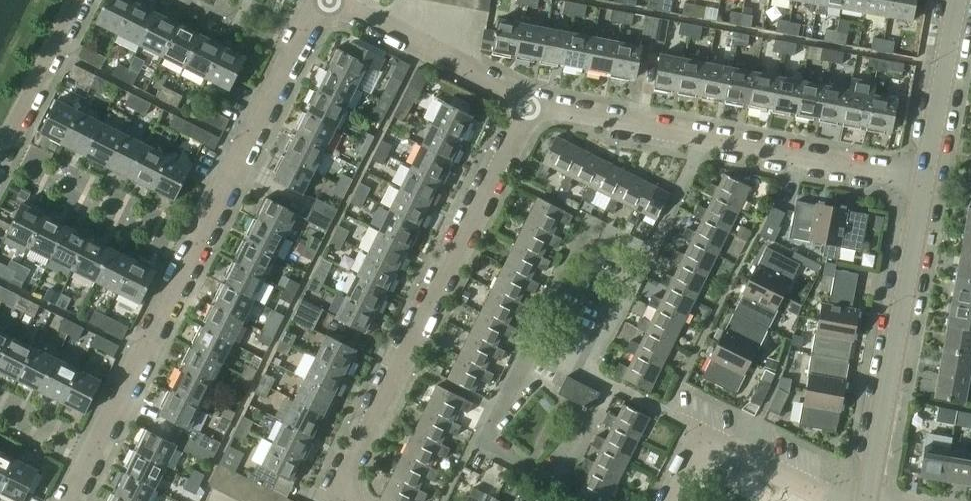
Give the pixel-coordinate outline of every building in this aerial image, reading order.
[(118,33),(134,2),(131,0),(106,0),(95,22),(118,33)] [(476,10),(478,0),(466,0),(464,7),(476,10)] [(476,10),(488,12),(491,0),(478,0),(476,10)] [(527,6),(537,8),(539,0),(528,0),(527,6)] [(660,0),(648,0),(646,8),(658,10),(660,0)] [(658,10),(670,12),(673,0),(660,0),(658,10)] [(815,13),(824,15),(826,5),(841,8),(843,0),(818,0),(817,3),(816,10),(815,13)] [(841,8),(865,12),(867,0),(843,0),(841,8)] [(865,12),(888,16),(891,0),(867,0),(865,12)] [(888,16),(912,21),(916,0),(891,0),(888,16)] [(574,15),(576,3),(565,1),(563,13),(574,15)] [(118,33),(140,45),(156,13),(134,2),(118,33)] [(693,16),(695,4),(683,2),(681,14),(693,16)] [(587,5),(576,3),(574,15),(585,16),(587,5)] [(706,6),(695,4),(693,16),(704,18),(706,6)] [(621,23),(623,11),(612,9),(610,21),(621,23)] [(634,13),(623,11),(621,23),(632,25),(634,13)] [(740,25),(743,13),(731,11),(729,23),(740,25)] [(140,45),(162,56),(178,24),(156,13),(140,45)] [(753,15),(743,13),(740,25),(751,27),(753,15)] [(652,42),(657,17),(645,15),(641,39),(652,42)] [(669,20),(657,17),(652,42),(664,44),(669,20)] [(485,29),(481,48),(493,50),(492,54),(510,58),(511,57),(509,56),(509,53),(517,55),(518,55),(523,23),(499,18),(497,31),(485,29)] [(787,34),(790,22),(778,20),(776,32),(787,34)] [(689,36),(691,24),(680,22),(678,34),(689,36)] [(800,24),(790,22),(787,34),(798,36),(800,24)] [(518,55),(517,59),(534,62),(534,61),(532,61),(533,58),(540,59),(541,59),(547,28),(523,23),(518,55)] [(162,56),(184,67),(200,35),(178,24),(162,56)] [(702,26),(691,24),(689,36),(700,38),(702,26)] [(540,59),(539,63),(557,67),(558,66),(556,65),(556,62),(564,64),(565,64),(571,32),(547,28),(541,59),(540,59)] [(834,42),(837,30),(825,28),(823,40),(834,42)] [(848,32),(837,30),(834,42),(845,44),(848,32)] [(736,45),(739,33),(727,31),(725,43),(736,45)] [(565,64),(564,68),(581,71),(581,70),(579,70),(580,67),(588,68),(594,37),(571,32),(565,64)] [(749,35),(739,33),(736,45),(747,47),(749,35)] [(223,46),(200,35),(184,67),(207,78),(223,46)] [(588,68),(587,72),(605,76),(605,75),(603,74),(603,71),(612,73),(618,41),(594,37),(588,68)] [(871,49),(882,51),(884,39),(873,38),(871,49)] [(784,53),(786,41),(775,39),(773,51),(784,53)] [(884,39),(882,51),(892,53),(895,41),(884,39)] [(367,66),(377,70),(384,57),(350,41),(345,51),(336,47),(325,69),(357,85),(367,66)] [(612,73),(611,77),(628,80),(628,79),(626,79),(627,76),(636,78),(642,46),(618,41),(612,73)] [(796,43),(786,41),(784,53),(794,55),(796,43)] [(77,57),(97,67),(100,69),(106,58),(83,46),(77,57)] [(223,46),(207,78),(230,90),(246,58),(223,46)] [(831,62),(833,50),(822,48),(820,60),(831,62)] [(843,52),(833,50),(831,62),(842,64),(843,52)] [(654,85),(654,89),(672,93),(672,92),(670,91),(670,88),(678,90),(679,90),(683,67),(685,59),(660,54),(658,66),(654,85)] [(867,68),(878,70),(880,59),(870,57),(867,68)] [(678,90),(677,94),(695,97),(696,96),(694,96),(694,93),(702,94),(702,95),(708,67),(708,63),(685,59),(683,67),(679,90),(678,90)] [(880,59),(878,70),(902,75),(905,64),(880,59)] [(122,80),(128,68),(118,63),(112,75),(122,80)] [(702,94),(701,98),(719,102),(719,101),(717,100),(718,98),(725,99),(726,99),(732,68),(727,67),(708,63),(708,67),(702,95),(702,94)] [(91,87),(97,76),(74,64),(68,76),(91,87)] [(139,73),(128,68),(122,80),(133,85),(139,73)] [(725,99),(724,103),(743,106),(743,105),(741,105),(741,102),(745,103),(749,103),(749,104),(755,72),(732,68),(726,99),(725,99)] [(325,69),(314,91),(346,107),(357,85),(325,69)] [(749,103),(748,107),(766,111),(766,110),(764,109),(765,107),(772,108),(773,108),(779,77),(755,72),(749,104),(749,103)] [(381,97),(392,102),(403,80),(392,75),(381,97)] [(97,76),(91,87),(101,93),(107,81),(97,76)] [(772,108),(772,112),(790,115),(790,114),(788,114),(789,111),(796,113),(802,81),(779,77),(773,108),(772,108)] [(843,122),(842,126),(861,129),(861,128),(859,128),(859,125),(867,126),(873,95),(874,95),(876,83),(852,78),(849,90),(850,91),(844,122),(843,122)] [(796,113),(795,116),(813,120),(814,119),(812,119),(812,116),(820,117),(826,86),(802,81),(796,113)] [(398,106),(409,111),(419,90),(409,84),(398,106)] [(168,99),(173,90),(162,85),(157,97),(163,101),(165,98),(168,99)] [(820,117),(819,121),(837,125),(837,124),(835,123),(836,120),(843,122),(844,122),(850,91),(849,90),(826,86),(820,117)] [(182,95),(173,90),(168,99),(178,104),(182,95)] [(314,91),(303,112),(335,128),(346,107),(314,91)] [(135,110),(141,98),(131,93),(125,105),(135,110)] [(867,126),(866,130),(884,134),(884,133),(882,132),(883,129),(891,131),(892,131),(898,100),(874,95),(873,95),(867,126)] [(387,112),(392,102),(381,97),(376,107),(387,112)] [(152,103),(141,98),(135,110),(146,115),(152,103)] [(40,132),(63,143),(78,112),(56,100),(40,132)] [(443,102),(433,123),(462,137),(461,139),(465,140),(473,124),(472,123),(471,125),(468,124),(472,116),(466,113),(451,105),(444,102),(443,102)] [(404,121),(409,111),(398,106),(393,116),(404,121)] [(230,120),(218,114),(206,108),(201,119),(224,131),(230,120)] [(63,143),(85,155),(101,123),(78,112),(63,143)] [(303,112),(292,134),(324,150),(335,128),(303,112)] [(180,132),(186,120),(175,115),(169,127),(180,132)] [(186,120),(180,132),(215,150),(221,138),(186,120)] [(85,155),(107,166),(123,134),(101,123),(85,155)] [(433,123),(422,145),(451,159),(450,160),(454,162),(462,145),(461,145),(460,147),(458,145),(461,139),(462,137),(433,123)] [(363,130),(359,140),(370,146),(375,136),(363,130)] [(107,166),(129,177),(145,145),(123,134),(107,166)] [(292,134),(282,155),(314,171),(324,150),(292,134)] [(566,174),(580,147),(556,135),(543,162),(544,163),(538,175),(546,179),(549,172),(547,171),(550,166),(566,174)] [(365,156),(370,146),(359,140),(354,151),(365,156)] [(382,140),(377,149),(388,155),(393,145),(382,140)] [(129,177),(152,188),(168,156),(145,145),(129,177)] [(422,145),(411,166),(440,181),(440,182),(443,183),(452,167),(451,166),(450,168),(447,167),(448,164),(450,160),(451,159),(422,145)] [(602,159),(580,147),(566,174),(560,186),(568,190),(572,183),(570,182),(573,177),(588,185),(602,159)] [(388,155),(377,149),(372,160),(383,165),(388,155)] [(314,171),(282,155),(271,177),(303,193),(314,171)] [(168,156),(152,188),(175,200),(191,168),(168,156)] [(625,170),(602,159),(588,185),(589,186),(583,198),(591,202),(595,195),(593,194),(595,189),(611,197),(625,170)] [(411,166),(400,188),(429,203),(433,205),(441,188),(440,188),(439,190),(436,188),(440,182),(440,181),(411,166)] [(647,182),(625,170),(611,197),(612,197),(605,209),(613,213),(617,206),(615,205),(618,200),(633,208),(647,182)] [(342,173),(337,183),(348,188),(353,179),(342,173)] [(713,196),(740,209),(751,186),(725,173),(718,186),(709,181),(704,191),(713,195),(713,196)] [(647,182),(633,208),(634,209),(628,221),(636,225),(640,218),(638,217),(640,212),(657,220),(670,193),(647,182)] [(343,199),(348,188),(337,183),(332,194),(343,199)] [(360,183),(356,192),(366,197),(371,188),(360,183)] [(400,188),(390,209),(419,224),(418,225),(422,226),(430,210),(429,210),(428,211),(426,210),(429,203),(400,188)] [(361,208),(366,197),(356,192),(350,203),(361,208)] [(728,232),(740,209),(713,196),(707,208),(698,204),(693,214),(702,218),(702,219),(728,232)] [(265,197),(253,219),(286,235),(297,213),(265,197)] [(527,220),(562,238),(553,233),(559,221),(568,225),(573,215),(564,211),(565,210),(538,197),(527,220)] [(316,199),(311,209),(332,220),(338,210),(316,199)] [(812,240),(825,243),(833,206),(817,203),(817,204),(796,200),(789,237),(812,241),(812,240)] [(29,247),(45,215),(21,203),(5,235),(29,247)] [(833,206),(825,243),(823,256),(838,259),(840,247),(861,251),(868,214),(848,210),(848,209),(833,206)] [(332,220),(311,209),(306,219),(328,230),(332,220)] [(390,209),(379,231),(408,246),(411,248),(419,231),(418,231),(417,233),(415,231),(418,225),(419,224),(390,209)] [(29,247),(51,258),(67,226),(45,215),(29,247)] [(253,219),(243,241),(275,257),(286,235),(253,219)] [(717,255),(728,232),(702,219),(696,231),(687,227),(682,236),(691,241),(717,255)] [(527,220),(515,243),(551,260),(542,256),(548,243),(557,247),(562,238),(527,220)] [(339,225),(334,235),(345,240),(350,230),(339,225)] [(51,258),(73,269),(89,237),(67,226),(51,258)] [(379,231),(368,252),(397,267),(397,268),(400,269),(409,253),(408,252),(407,254),(404,253),(408,246),(379,231)] [(959,255),(970,258),(970,233),(964,231),(959,255)] [(311,235),(306,245),(317,251),(322,241),(311,235)] [(345,240),(334,235),(329,246),(340,251),(345,240)] [(73,269),(95,280),(112,248),(89,237),(73,269)] [(243,241),(232,263),(264,279),(275,257),(243,241)] [(706,277),(717,255),(691,241),(685,254),(676,249),(671,259),(680,263),(679,264),(706,277)] [(515,243),(504,265),(530,278),(537,266),(546,270),(551,260),(515,243)] [(312,261),(317,251),(306,245),(301,256),(312,261)] [(756,265),(749,279),(783,296),(789,284),(790,284),(800,263),(804,256),(793,250),(789,258),(767,246),(757,265),(756,265)] [(95,280),(118,292),(134,259),(112,248),(95,280)] [(358,273),(357,274),(358,274),(387,288),(386,289),(390,291),(398,274),(397,274),(396,276),(393,274),(397,268),(397,267),(368,252),(358,273)] [(955,278),(970,281),(970,258),(959,255),(955,278)] [(134,259),(118,292),(140,303),(157,271),(134,259)] [(17,270),(0,261),(0,277),(11,283),(17,270)] [(232,263),(221,284),(254,300),(264,279),(232,263)] [(695,300),(706,277),(679,264),(673,276),(664,272),(659,282),(668,286),(695,300)] [(504,265),(493,288),(519,301),(526,288),(535,292),(539,283),(530,278),(504,265)] [(318,268),(313,277),(323,283),(327,274),(318,268)] [(819,318),(856,325),(859,310),(852,308),(858,273),(836,269),(829,304),(822,303),(819,318)] [(17,270),(11,283),(21,288),(27,276),(17,270)] [(357,274),(347,294),(358,300),(376,309),(375,311),(379,312),(387,296),(386,295),(385,297),(383,296),(386,289),(387,288),(358,274),(357,274)] [(323,283),(313,277),(307,288),(317,294),(323,283)] [(289,278),(284,289),(295,294),(300,284),(289,278)] [(951,302),(970,305),(970,281),(955,278),(951,302)] [(743,293),(734,312),(768,329),(778,308),(777,308),(783,296),(749,279),(742,293),(743,293)] [(221,284),(211,305),(243,321),(254,300),(221,284)] [(684,322),(695,300),(668,286),(662,299),(653,294),(648,304),(657,309),(684,322)] [(56,305),(61,293),(50,288),(45,299),(56,305)] [(493,288),(482,310),(508,323),(514,310),(523,315),(528,305),(519,301),(493,288)] [(291,304),(295,294),(284,289),(280,298),(291,304)] [(71,298),(61,293),(56,305),(66,310),(71,298)] [(347,294),(336,318),(356,328),(365,332),(368,334),(376,317),(375,317),(375,319),(372,317),(375,311),(376,309),(358,300),(347,294)] [(24,312),(30,301),(19,295),(13,308),(24,312)] [(302,298),(297,309),(317,319),(323,309),(302,298)] [(40,306),(30,301),(24,312),(34,317),(40,306)] [(946,326),(970,330),(970,305),(951,302),(946,326)] [(794,303),(789,311),(798,315),(801,306),(794,303)] [(211,305),(200,326),(232,342),(243,321),(211,305)] [(317,319),(297,309),(292,319),(312,329),(317,319)] [(672,345),(684,322),(657,309),(651,322),(642,317),(637,327),(646,331),(646,332),(672,345)] [(89,321),(100,327),(106,315),(95,310),(89,321)] [(482,310),(470,332),(497,346),(503,333),(512,338),(517,328),(508,323),(482,310)] [(724,329),(717,344),(751,360),(757,349),(758,349),(768,329),(734,312),(725,330),(724,329)] [(106,315),(100,327),(123,338),(128,327),(106,315)] [(68,335),(74,323),(64,318),(58,330),(68,335)] [(816,331),(812,354),(849,360),(852,340),(854,340),(856,325),(819,318),(817,331),(816,331)] [(268,321),(263,330),(274,336),(279,327),(268,321)] [(84,328),(74,323),(68,335),(78,340),(84,328)] [(200,326),(189,348),(222,364),(232,342),(200,326)] [(942,349),(970,354),(970,330),(946,326),(942,349)] [(12,336),(0,330),(0,360),(12,336)] [(269,347),(274,336),(263,330),(258,341),(269,347)] [(286,330),(281,340),(292,345),(297,335),(286,330)] [(470,332),(459,355),(485,368),(492,355),(501,360),(506,350),(497,346),(470,332)] [(661,367),(672,345),(646,332),(640,344),(631,340),(626,350),(635,354),(661,367)] [(90,346),(113,358),(119,346),(96,334),(90,346)] [(326,335),(316,356),(345,371),(344,372),(348,374),(356,358),(355,357),(354,359),(352,358),(356,350),(352,348),(326,335)] [(18,379),(34,347),(12,336),(0,360),(0,370),(18,379)] [(292,345),(281,340),(276,350),(287,355),(292,345)] [(745,372),(751,360),(717,344),(710,358),(711,358),(702,377),(736,394),(746,373),(745,372)] [(18,379),(40,390),(56,358),(34,347),(18,379)] [(189,348),(178,369),(211,386),(222,364),(189,348)] [(938,373),(969,378),(970,369),(970,354),(942,349),(938,373)] [(661,367),(635,354),(628,367),(619,362),(614,372),(623,377),(650,391),(661,367)] [(809,376),(806,389),(844,396),(846,381),(845,381),(849,360),(812,354),(808,376),(809,376)] [(485,368),(459,355),(448,378),(474,391),(480,378),(489,383),(494,373),(485,368)] [(316,356),(305,379),(334,393),(334,394),(337,396),(345,379),(344,379),(344,380),(341,379),(344,372),(345,371),(316,356)] [(40,390),(62,402),(78,370),(56,358),(40,390)] [(769,358),(766,367),(774,370),(777,360),(769,358)] [(246,364),(241,373),(253,379),(257,369),(246,364)] [(178,369),(168,391),(200,407),(211,386),(178,369)] [(78,370),(62,402),(85,413),(101,381),(78,370)] [(766,370),(761,379),(769,383),(774,374),(766,370)] [(247,389),(253,379),(241,373),(241,375),(237,373),(233,381),(237,383),(236,384),(247,389)] [(265,373),(260,383),(271,388),(275,378),(265,373)] [(969,378),(938,373),(933,397),(965,403),(969,378)] [(557,393),(579,404),(588,385),(567,375),(557,393)] [(778,388),(789,393),(792,378),(780,376),(778,388)] [(305,379),(294,399),(324,414),(323,415),(327,417),(335,401),(334,400),(333,402),(330,401),(334,394),(334,393),(305,379)] [(760,379),(750,401),(761,406),(771,384),(769,383),(761,379),(760,379)] [(271,388),(260,383),(255,393),(265,399),(271,388)] [(426,408),(452,421),(458,408),(467,413),(472,403),(463,399),(464,398),(437,385),(426,408)] [(588,385),(579,404),(583,406),(582,408),(586,410),(587,408),(592,410),(601,392),(588,385)] [(778,388),(768,410),(778,415),(789,394),(778,388)] [(841,412),(844,396),(806,389),(804,402),(803,402),(799,425),(836,432),(840,411),(841,412)] [(176,423),(171,432),(216,454),(221,442),(190,426),(200,407),(168,391),(157,413),(176,423)] [(284,397),(275,416),(284,420),(283,421),(313,436),(312,437),(316,438),(324,422),(323,422),(322,423),(320,422),(323,415),(324,414),(294,399),(293,402),(284,397)] [(612,426),(638,440),(650,416),(623,403),(617,416),(608,412),(603,421),(612,426)] [(225,407),(220,417),(231,422),(236,412),(225,407)] [(938,407),(935,422),(953,425),(954,423),(956,410),(948,409),(938,407)] [(426,408),(414,430),(441,444),(447,431),(456,436),(461,426),(452,421),(426,408)] [(966,412),(956,410),(954,423),(963,425),(966,412)] [(243,416),(238,426),(249,431),(254,421),(243,416)] [(226,432),(231,422),(220,417),(215,427),(226,432)] [(283,421),(273,443),(302,457),(302,458),(305,460),(313,444),(312,443),(311,445),(309,444),(312,437),(313,436),(283,421)] [(249,431),(238,426),(233,436),(244,442),(249,431)] [(627,462),(638,440),(612,426),(606,439),(597,434),(592,444),(601,449),(600,449),(627,462)] [(144,428),(133,451),(165,468),(176,447),(210,464),(216,454),(171,432),(167,440),(144,428)] [(414,430),(403,453),(429,466),(436,454),(445,458),(450,448),(441,444),(414,430)] [(943,482),(949,450),(926,446),(928,434),(915,432),(910,464),(921,466),(919,477),(943,482)] [(249,471),(246,477),(251,480),(262,485),(272,490),(280,474),(291,480),(294,482),(303,465),(302,465),(301,466),(298,465),(302,458),(302,457),(273,443),(262,464),(257,462),(252,473),(249,471)] [(616,485),(627,462),(600,449),(594,462),(585,458),(580,467),(589,472),(616,485)] [(968,486),(970,466),(970,454),(949,450),(943,482),(968,486)] [(16,460),(0,451),(0,492),(16,460)] [(133,451),(122,473),(154,489),(165,468),(133,451)] [(403,453),(392,475),(418,489),(424,476),(433,481),(438,471),(429,467),(429,466),(403,453)] [(0,492),(17,500),(24,500),(39,471),(16,460),(0,492)] [(219,463),(208,485),(219,490),(229,469),(219,464),(219,463)] [(189,479),(200,485),(205,474),(194,469),(189,479)] [(229,469),(219,490),(229,496),(240,474),(229,469)] [(589,472),(583,485),(574,480),(569,490),(578,495),(577,495),(589,500),(608,500),(616,485),(589,472)] [(111,495),(123,500),(148,500),(154,489),(122,473),(111,495)] [(229,496),(240,500),(251,480),(246,477),(240,474),(229,496)] [(392,475),(380,499),(385,500),(412,500),(413,499),(417,500),(423,500),(427,494),(418,489),(392,475)] [(200,485),(189,479),(184,488),(195,494),(200,485)] [(240,500),(254,500),(262,485),(251,480),(240,500)] [(254,500),(267,500),(272,491),(272,490),(262,485),(254,500)] [(479,500),(483,492),(473,487),(469,496),(468,495),(465,500),(479,500)] [(267,500),(281,500),(283,496),(272,491),(267,500)]
